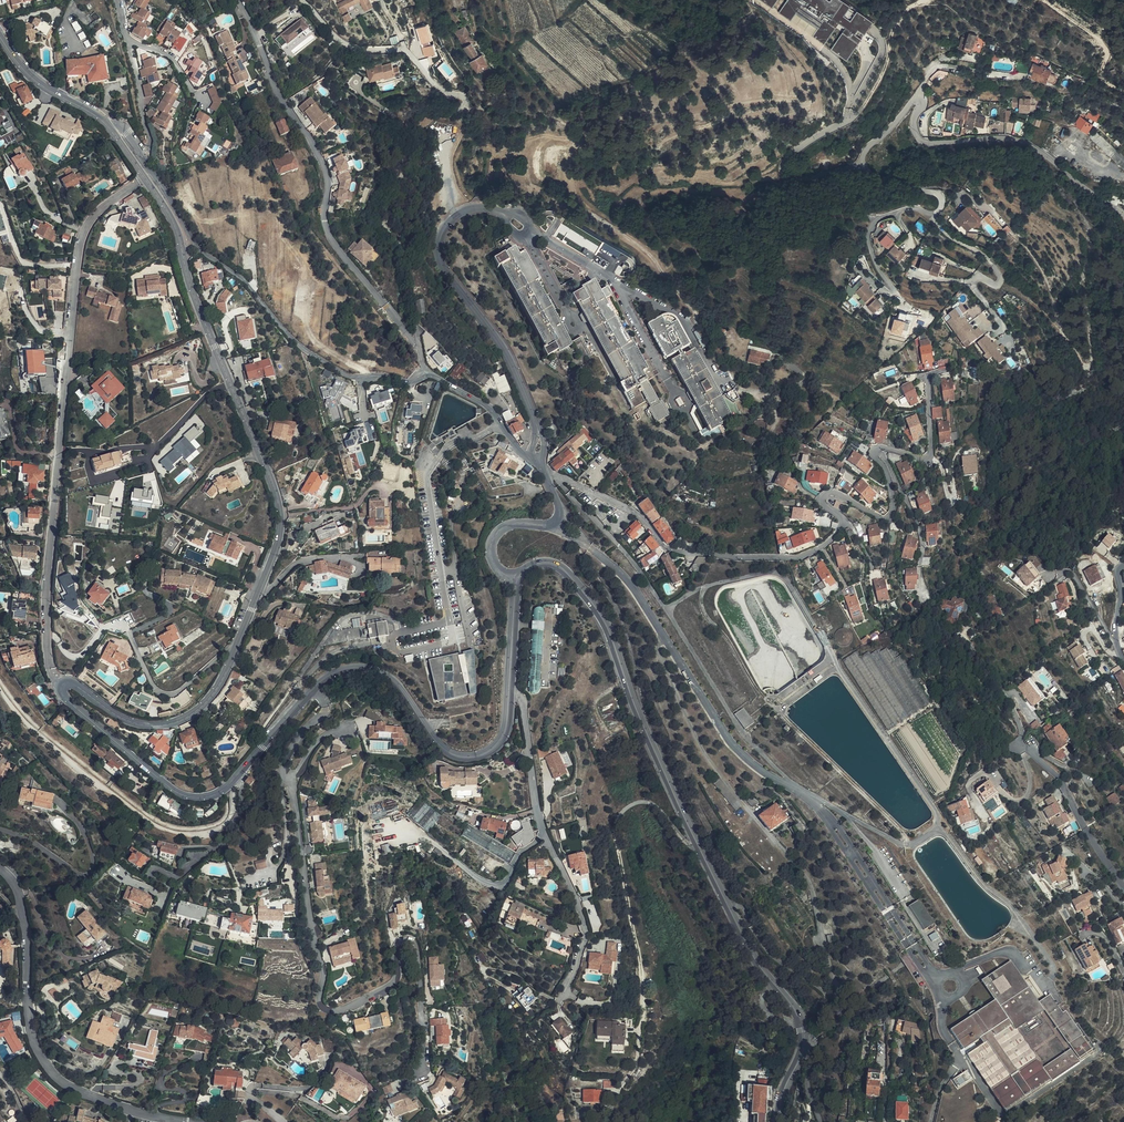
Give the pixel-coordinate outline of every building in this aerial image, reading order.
[(136,5),(143,9),(140,13),(138,16),(136,14),(133,13),(132,16),(140,21),(138,24),(139,25),(137,29),(136,28),(133,32),(144,39),(146,35),(145,34),(147,30),(146,30),(148,26),(143,23),(145,19),(148,21),(152,14),(144,9),(149,1),(148,0),(140,0),(136,5)] [(337,4),(346,21),(352,18),(346,8),(360,1),(365,10),(373,6),(369,0),(344,0),(337,4)] [(848,59),(877,21),(861,9),(853,18),(847,13),(854,4),(850,0),(788,0),(782,9),(793,17),(799,9),(820,25),(814,33),(825,42),(841,21),(848,26),(832,47),(848,59)] [(100,18),(96,12),(91,16),(96,22),(100,18)] [(90,44),(73,14),(66,17),(80,43),(82,42),(85,47),(90,44)] [(48,35),(52,27),(39,20),(38,21),(34,19),(32,24),(26,26),(20,28),(23,37),(28,36),(30,41),(37,40),(35,34),(37,33),(42,36),(44,33),(48,35)] [(286,31),(281,35),(288,45),(299,36),(296,32),(301,28),(304,32),(309,28),(302,19),(297,23),(292,27),(289,29),(286,31)] [(194,31),(189,23),(186,26),(191,33),(194,31)] [(160,34),(164,37),(166,36),(168,38),(168,39),(171,41),(170,43),(174,45),(173,46),(176,48),(176,50),(180,53),(187,43),(179,37),(181,35),(174,30),(174,29),(167,24),(160,34)] [(429,35),(428,25),(420,26),(420,35),(429,35)] [(231,34),(232,37),(235,36),(232,26),(222,30),(225,37),(231,34)] [(474,41),(466,27),(465,26),(455,33),(472,60),(470,61),(477,72),(488,64),(481,54),(479,55),(471,43),(474,41)] [(53,27),(52,27),(48,35),(44,33),(42,36),(42,37),(48,40),(55,28),(53,27)] [(237,49),(232,37),(231,34),(225,37),(222,30),(216,32),(220,42),(221,41),(223,40),(225,44),(223,45),(227,56),(234,53),(233,51),(237,49)] [(975,44),(976,41),(976,39),(980,39),(981,35),(978,35),(978,32),(970,31),(970,34),(967,33),(965,38),(963,37),(960,50),(973,53),(975,44)] [(280,36),(276,39),(283,47),(287,44),(280,36)] [(423,45),(425,55),(437,53),(435,43),(423,45)] [(236,82),(243,79),(240,72),(246,70),(245,67),(240,56),(235,58),(235,55),(228,58),(232,67),(234,66),(236,70),(233,72),(232,72),(236,82)] [(106,80),(102,56),(96,57),(77,60),(66,60),(66,79),(80,79),(80,84),(82,85),(86,86),(88,83),(99,81),(106,80)] [(143,61),(144,65),(145,69),(143,69),(140,70),(142,78),(145,77),(146,77),(147,80),(148,84),(149,84),(159,82),(157,74),(154,75),(152,67),(155,66),(154,58),(143,61)] [(201,64),(195,60),(192,64),(191,63),(186,60),(184,64),(189,68),(187,71),(191,74),(192,75),(189,79),(196,84),(201,76),(196,72),(201,64)] [(396,74),(394,67),(392,61),(382,65),(382,63),(367,68),(371,81),(382,77),(385,76),(386,78),(396,74)] [(1041,65),(1041,67),(1033,64),(1031,69),(1034,70),(1032,76),(1042,79),(1042,78),(1048,80),(1048,79),(1049,80),(1050,80),(1051,80),(1052,81),(1053,81),(1055,80),(1056,79),(1056,78),(1057,77),(1056,76),(1056,75),(1055,75),(1054,74),(1051,73),(1052,70),(1046,67),(1041,65)] [(399,65),(394,67),(396,74),(386,78),(385,76),(382,77),(383,82),(403,76),(399,65)] [(240,72),(243,79),(247,77),(252,75),(248,66),(245,67),(246,70),(240,72)] [(21,88),(25,86),(24,82),(17,85),(15,82),(10,85),(11,88),(11,89),(12,92),(16,91),(18,96),(23,94),(21,88)] [(163,91),(166,93),(167,94),(162,102),(158,107),(157,110),(161,113),(158,117),(156,120),(155,119),(152,116),(150,120),(160,127),(162,124),(165,125),(169,120),(165,116),(176,100),(171,97),(177,89),(168,83),(163,91)] [(152,95),(149,84),(148,84),(143,85),(145,97),(152,95)] [(31,99),(25,86),(21,88),(23,94),(18,96),(19,98),(16,100),(18,106),(31,99)] [(220,107),(213,90),(206,93),(211,106),(208,112),(214,115),(220,107)] [(313,123),(317,129),(320,127),(326,137),(335,131),(330,122),(326,116),(324,117),(322,118),(315,105),(316,104),(312,98),(301,105),(305,111),(306,110),(313,123)] [(956,99),(955,106),(963,107),(966,108),(968,99),(956,99)] [(1031,100),(1020,100),(1019,109),(1019,110),(1030,111),(1031,100)] [(324,117),(316,104),(315,105),(322,118),(324,117)] [(964,118),(965,112),(962,111),(963,107),(955,106),(951,105),(950,108),(948,108),(945,120),(953,122),(954,116),(964,118)] [(28,108),(21,113),(24,117),(31,112),(28,108)] [(65,120),(58,117),(60,113),(50,108),(42,124),(60,133),(61,129),(72,135),(73,133),(77,135),(80,129),(83,131),(87,124),(78,119),(75,125),(70,122),(72,120),(66,117),(65,120)] [(1091,109),(1087,115),(1096,121),(1100,114),(1091,109)] [(969,113),(968,113),(967,119),(964,128),(973,130),(974,125),(984,127),(986,118),(976,116),(976,115),(969,113)] [(193,122),(197,125),(199,126),(196,130),(194,129),(190,126),(188,129),(190,131),(188,135),(192,138),(194,139),(191,143),(188,147),(187,146),(182,143),(180,147),(192,155),(203,140),(200,138),(205,130),(203,128),(208,121),(198,114),(193,122)] [(6,132),(8,136),(13,133),(10,128),(11,127),(8,121),(4,123),(0,116),(0,135),(6,132)] [(1092,125),(1084,119),(1080,116),(1076,123),(1088,131),(1092,125)] [(1031,124),(1034,125),(1038,126),(1039,127),(1042,118),(1040,118),(1038,118),(1037,118),(1036,118),(1035,118),(1034,118),(1033,119),(1032,121),(1032,123),(1031,124)] [(289,132),(284,120),(276,123),(281,135),(289,132)] [(313,123),(307,127),(312,134),(317,131),(316,130),(317,129),(313,123)] [(1102,126),(1097,131),(1117,150),(1122,145),(1116,139),(1102,126)] [(941,133),(940,128),(928,127),(929,135),(941,136),(941,133)] [(1123,168),(1123,156),(1117,150),(1097,131),(1090,136),(1111,156),(1112,156),(1123,168)] [(8,136),(6,132),(0,135),(0,141),(8,136)] [(26,141),(22,132),(14,137),(18,145),(21,143),(26,141)] [(297,169),(291,153),(272,160),(278,175),(297,169)] [(34,168),(30,161),(28,162),(23,154),(18,157),(17,156),(10,161),(20,177),(22,177),(23,177),(25,177),(25,176),(26,174),(34,168)] [(338,171),(340,175),(344,184),(344,191),(343,192),(342,192),(341,192),(340,194),(338,193),(337,193),(336,194),(336,195),(336,196),(338,197),(337,199),(339,200),(340,204),(339,205),(343,206),(344,203),(349,205),(352,198),(348,196),(350,191),(354,182),(354,181),(353,180),(352,180),(349,172),(351,171),(350,168),(348,162),(345,163),(343,158),(341,158),(341,157),(335,159),(336,160),(334,161),(337,167),(335,168),(334,169),(334,170),(335,171),(336,171),(338,171)] [(73,173),(69,167),(62,171),(66,177),(73,173)] [(74,175),(73,173),(66,177),(60,181),(66,191),(75,186),(84,181),(93,178),(90,172),(89,170),(80,174),(79,173),(74,175)] [(145,196),(139,199),(145,209),(150,205),(145,196)] [(144,232),(149,230),(145,221),(148,220),(145,212),(137,216),(138,220),(138,219),(137,218),(136,217),(135,217),(134,217),(133,216),(132,216),(131,214),(130,208),(124,210),(125,213),(112,216),(114,222),(129,226),(129,227),(135,228),(137,233),(143,230),(144,232)] [(977,221),(965,208),(959,214),(959,215),(953,220),(959,227),(962,225),(967,231),(977,221)] [(617,251),(595,246),(595,245),(591,223),(586,220),(582,226),(553,209),(551,209),(549,209),(546,210),(544,211),(542,213),(541,214),(540,215),(539,217),(539,220),(539,222),(539,224),(540,226),(542,228),(544,230),(618,275),(621,276),(625,276),(628,275),(630,273),(631,272),(633,271),(634,269),(634,268),(634,265),(635,263),(634,261),(633,259),(633,258),(623,253),(617,251)] [(1002,230),(989,214),(983,218),(997,234),(1002,230)] [(129,226),(114,222),(112,216),(110,217),(107,221),(113,224),(128,228),(129,227),(129,226)] [(49,242),(55,232),(34,221),(32,226),(36,229),(34,234),(49,242)] [(595,246),(606,232),(591,223),(595,245),(595,246)] [(143,230),(137,233),(139,238),(151,233),(149,230),(144,232),(143,230)] [(615,237),(606,232),(595,246),(617,251),(623,253),(633,258),(630,255),(612,244),(615,237)] [(887,233),(886,233),(882,239),(878,243),(885,249),(886,248),(892,241),(894,239),(887,233)] [(248,248),(254,249),(256,242),(250,240),(248,248)] [(369,253),(372,250),(362,241),(357,245),(352,251),(360,259),(358,261),(364,267),(372,259),(370,257),(371,256),(369,253)] [(895,244),(892,241),(886,248),(889,250),(895,244)] [(352,251),(357,245),(354,242),(347,248),(351,251),(352,251)] [(896,244),(895,246),(905,255),(906,254),(896,244)] [(905,255),(895,246),(886,255),(896,264),(905,255)] [(548,356),(557,350),(559,353),(572,345),(570,343),(536,283),(540,281),(523,253),(519,256),(514,247),(494,259),(498,267),(500,266),(546,346),(543,348),(548,356)] [(584,274),(586,271),(549,249),(546,253),(549,255),(548,257),(551,258),(548,263),(561,287),(584,274)] [(378,257),(372,250),(369,253),(371,256),(370,257),(372,259),(364,267),(366,269),(378,257)] [(360,259),(352,251),(351,251),(350,253),(358,261),(360,259)] [(919,269),(925,271),(926,268),(931,269),(930,272),(938,275),(943,259),(935,257),(933,262),(922,259),(919,269)] [(200,273),(201,278),(203,278),(204,282),(212,281),(217,280),(215,270),(200,273)] [(64,298),(64,281),(61,281),(61,276),(52,276),(52,279),(39,279),(39,290),(44,290),(50,290),(55,290),(55,298),(64,298)] [(203,278),(201,278),(202,286),(213,284),(212,281),(204,282),(203,278)] [(39,290),(39,279),(36,280),(36,282),(31,282),(32,293),(44,293),(44,290),(39,290)] [(165,279),(159,280),(159,281),(146,282),(146,279),(136,280),(138,296),(143,295),(143,297),(148,297),(148,296),(160,294),(159,290),(166,290),(166,284),(165,279)] [(628,343),(604,299),(599,291),(593,281),(580,287),(581,290),(571,295),(575,304),(579,302),(624,383),(621,385),(634,408),(644,402),(639,393),(642,390),(641,388),(637,389),(636,386),(654,376),(652,371),(654,370),(649,361),(647,360),(646,360),(645,360),(643,362),(631,341),(628,343)] [(874,293),(868,287),(864,283),(861,286),(857,282),(852,287),(865,302),(867,301),(870,304),(867,306),(874,313),(881,306),(874,299),(876,298),(873,295),(874,293)] [(607,286),(599,291),(604,299),(609,296),(610,295),(610,293),(607,286)] [(97,290),(88,287),(86,296),(94,298),(93,301),(98,303),(106,305),(109,306),(109,305),(112,305),(111,307),(112,307),(108,320),(117,323),(121,308),(116,306),(116,303),(118,299),(114,298),(113,299),(111,299),(112,297),(109,296),(96,293),(97,290)] [(215,305),(217,313),(225,311),(223,301),(230,292),(225,289),(219,296),(216,303),(215,303),(215,304),(215,305)] [(605,298),(616,317),(620,314),(610,296),(605,298)] [(425,312),(422,298),(415,299),(417,313),(425,312)] [(883,305),(876,298),(874,299),(881,306),(883,305)] [(63,313),(65,302),(57,301),(56,313),(63,313)] [(962,316),(963,315),(968,311),(963,304),(956,309),(962,316)] [(974,330),(963,315),(962,316),(956,309),(950,314),(953,318),(949,321),(965,342),(969,339),(972,343),(978,339),(973,331),(974,330)] [(892,331),(903,334),(904,328),(909,329),(911,321),(907,321),(908,312),(900,311),(899,317),(895,317),(892,331)] [(256,338),(252,318),(246,319),(246,315),(237,316),(241,340),(256,338)] [(730,417),(693,350),(684,355),(683,353),(681,355),(680,351),(690,345),(677,321),(674,317),(670,315),(665,315),(661,316),(646,324),(665,359),(677,352),(679,356),(670,361),(673,366),(674,365),(708,426),(706,426),(709,431),(721,424),(720,422),(730,417)] [(728,329),(723,323),(715,328),(718,332),(722,329),(724,332),(728,329)] [(979,326),(974,330),(973,331),(978,339),(985,334),(979,326)] [(999,347),(1001,346),(996,340),(994,342),(989,335),(981,342),(989,351),(987,353),(991,358),(995,355),(1001,363),(1008,358),(1004,354),(999,347)] [(559,353),(557,350),(548,356),(541,360),(562,376),(589,361),(591,363),(601,381),(605,378),(607,374),(603,373),(605,370),(601,369),(602,366),(599,364),(600,361),(596,360),(598,357),(594,356),(593,354),(591,355),(587,348),(588,345),(589,346),(590,344),(588,342),(587,344),(584,343),(581,337),(570,343),(572,345),(559,353)] [(916,339),(915,340),(916,349),(920,348),(923,364),(924,364),(925,368),(932,367),(932,362),(930,346),(929,346),(928,341),(920,342),(919,337),(916,339)] [(250,347),(249,340),(241,342),(242,349),(250,347)] [(1004,343),(1001,346),(999,347),(1004,354),(1010,349),(1004,343)] [(46,379),(44,359),(55,358),(54,347),(42,346),(43,352),(21,355),(23,381),(46,379)] [(768,363),(769,357),(756,353),(757,350),(751,349),(748,361),(758,364),(759,360),(768,363)] [(272,377),(270,367),(269,368),(267,362),(261,363),(259,359),(247,362),(249,366),(244,367),(248,380),(264,376),(265,378),(272,377)] [(459,361),(457,363),(450,375),(456,380),(465,381),(467,377),(461,375),(461,374),(462,374),(464,371),(464,370),(466,366),(459,361)] [(501,367),(499,361),(493,363),(496,370),(501,367)] [(165,367),(164,366),(158,367),(157,365),(151,366),(152,371),(149,372),(151,379),(158,377),(159,380),(164,379),(164,378),(169,377),(169,375),(172,374),(173,379),(180,377),(179,373),(184,372),(183,368),(182,367),(178,368),(178,366),(172,367),(172,365),(165,367)] [(325,369),(323,374),(330,378),(333,374),(325,369)] [(92,384),(93,385),(103,397),(104,398),(107,399),(111,396),(113,397),(117,394),(116,392),(122,387),(117,381),(118,380),(115,375),(113,376),(108,370),(92,384)] [(510,389),(504,374),(499,376),(497,371),(491,374),(500,393),(510,389)] [(488,379),(480,373),(475,378),(484,385),(488,379)] [(910,382),(916,379),(916,375),(904,376),(908,385),(901,389),(908,402),(909,402),(911,405),(918,402),(916,399),(917,398),(910,382)] [(664,394),(654,376),(636,386),(637,389),(641,388),(642,390),(639,393),(644,402),(647,400),(650,408),(648,409),(656,423),(670,415),(663,402),(664,394)] [(349,394),(345,379),(335,382),(335,384),(321,387),(327,408),(338,405),(336,397),(349,394)] [(954,400),(952,380),(946,381),(946,379),(941,380),(944,402),(954,400)] [(103,397),(93,385),(92,387),(95,389),(89,394),(88,395),(92,399),(93,399),(99,394),(101,397),(103,397)] [(381,394),(380,392),(375,393),(375,395),(371,396),(372,399),(370,399),(373,408),(393,402),(390,393),(389,394),(388,392),(381,394)] [(411,404),(411,409),(407,409),(407,418),(422,418),(422,404),(411,404)] [(942,418),(942,407),(937,407),(932,408),(932,419),(942,418)] [(9,436),(4,420),(2,420),(1,416),(1,410),(0,410),(0,439),(9,436)] [(506,422),(505,423),(513,435),(522,431),(514,415),(511,416),(508,411),(502,414),(506,422)] [(116,422),(110,414),(110,418),(112,421),(106,425),(101,419),(107,415),(107,412),(98,419),(107,429),(116,422)] [(110,418),(110,414),(108,412),(107,412),(107,415),(101,419),(106,425),(112,421),(110,418)] [(909,427),(914,441),(918,439),(918,437),(922,435),(916,417),(906,420),(909,427)] [(885,439),(889,422),(886,421),(885,423),(882,422),(882,420),(878,419),(875,433),(874,439),(875,439),(875,442),(879,443),(883,444),(883,441),(884,441),(885,439)] [(292,437),(295,424),(275,420),(274,423),(270,423),(268,431),(272,432),(271,436),(285,440),(286,436),(292,437)] [(951,442),(948,423),(943,423),(942,421),(938,421),(940,444),(951,442)] [(901,429),(911,442),(914,441),(909,427),(906,428),(904,426),(901,429)] [(159,459),(170,472),(177,467),(174,464),(184,457),(186,459),(201,446),(195,438),(201,433),(197,428),(159,459)] [(349,447),(350,452),(356,450),(355,447),(359,438),(363,437),(363,436),(368,435),(366,428),(361,429),(361,428),(353,430),(354,432),(351,432),(352,435),(349,440),(346,441),(348,447),(349,447)] [(549,463),(554,470),(555,471),(568,460),(573,466),(578,461),(574,456),(578,453),(574,447),(575,447),(576,448),(578,446),(578,445),(581,442),(581,441),(585,437),(579,429),(568,439),(569,441),(557,451),(559,453),(554,457),(555,459),(549,463)] [(820,441),(827,446),(832,449),(838,453),(840,449),(838,448),(842,443),(841,443),(844,439),(832,431),(830,435),(825,433),(823,435),(821,434),(818,440),(820,441)] [(903,444),(908,451),(916,448),(911,442),(903,444)] [(870,447),(861,443),(858,449),(867,455),(868,454),(870,448),(870,447)] [(518,465),(504,455),(504,454),(499,450),(488,466),(500,475),(507,466),(514,470),(518,465)] [(133,461),(130,453),(122,456),(121,451),(93,459),(97,472),(133,461)] [(849,460),(855,465),(861,469),(866,473),(869,470),(867,468),(870,463),(866,460),(867,457),(864,455),(862,457),(854,452),(849,460)] [(959,457),(960,475),(965,475),(973,475),(972,457),(959,457)] [(624,475),(630,471),(623,462),(621,463),(615,470),(618,473),(620,471),(624,475)] [(905,484),(901,486),(905,493),(911,490),(915,488),(920,487),(922,486),(918,478),(915,480),(911,471),(909,467),(907,462),(902,464),(901,462),(896,464),(905,484)] [(529,463),(522,470),(527,475),(534,468),(529,463)] [(42,481),(43,472),(34,471),(34,467),(23,467),(21,483),(33,484),(34,481),(42,481)] [(587,481),(592,475),(587,470),(582,476),(587,481)] [(826,485),(827,475),(822,474),(823,471),(818,470),(817,473),(811,472),(811,473),(808,473),(807,480),(810,481),(810,482),(826,485)] [(611,482),(618,475),(615,472),(608,479),(611,482)] [(320,477),(319,478),(311,473),(299,492),(305,496),(307,493),(311,496),(314,492),(315,492),(317,490),(319,491),(321,487),(324,489),(328,483),(325,481),(325,480),(326,480),(326,479),(326,478),(325,478),(325,477),(325,476),(324,476),(323,476),(322,475),(322,476),(321,476),(320,477)] [(794,488),(796,484),(779,475),(775,484),(794,494),(796,489),(794,488)] [(226,493),(240,488),(236,477),(227,481),(226,477),(221,479),(220,478),(215,480),(215,481),(211,483),(212,485),(205,492),(210,498),(216,493),(217,494),(225,491),(226,493)] [(630,489),(633,487),(626,477),(623,479),(630,489)] [(143,489),(132,489),(132,502),(162,503),(154,505),(163,505),(163,502),(157,479),(152,481),(153,486),(153,489),(143,489)] [(875,495),(872,491),(873,490),(870,486),(868,488),(861,481),(854,488),(870,504),(873,501),(871,499),(875,495)] [(240,489),(240,488),(226,493),(227,496),(232,495),(232,493),(240,489)] [(931,511),(927,496),(925,497),(924,493),(917,495),(918,499),(917,499),(921,514),(931,511)] [(102,515),(111,517),(114,498),(95,494),(93,504),(104,506),(102,515)] [(387,526),(387,508),(384,508),(384,501),(379,501),(379,499),(369,499),(369,511),(369,521),(368,522),(367,523),(367,525),(368,527),(369,527),(370,528),(372,527),(374,525),(374,526),(387,526)] [(639,505),(651,523),(658,518),(646,500),(639,505)] [(836,500),(834,505),(838,507),(839,508),(841,510),(843,507),(846,509),(849,505),(836,500)] [(812,517),(813,512),(793,508),(791,519),(813,522),(814,518),(812,517)] [(38,520),(38,515),(38,509),(27,509),(27,512),(21,512),(21,528),(27,528),(27,533),(32,533),(32,525),(32,520),(38,520)] [(303,518),(301,525),(310,524),(310,523),(309,518),(309,517),(303,518)] [(330,539),(339,535),(336,528),(336,527),(332,519),(321,523),(322,527),(315,531),(320,543),(329,538),(330,539)] [(628,527),(624,530),(630,537),(634,534),(640,527),(635,521),(628,527)] [(652,525),(659,534),(667,528),(663,524),(661,525),(659,521),(652,525)] [(611,531),(619,524),(617,522),(609,529),(611,531)] [(859,522),(854,525),(859,533),(863,530),(859,522)] [(336,528),(339,535),(339,536),(349,532),(346,524),(336,528)] [(614,535),(622,528),(620,525),(612,532),(614,535)] [(885,539),(884,533),(879,533),(879,529),(878,528),(877,525),(869,526),(870,530),(869,530),(871,545),(881,544),(880,540),(885,539)] [(941,539),(941,531),(937,531),(936,525),(926,525),(927,541),(928,541),(928,545),(936,545),(936,541),(937,541),(937,540),(941,539)] [(673,538),(674,539),(676,537),(669,527),(667,528),(673,538)] [(667,528),(659,534),(665,543),(673,538),(667,528)] [(848,539),(855,536),(852,531),(848,528),(846,529),(844,530),(848,539)] [(813,541),(811,535),(813,535),(811,530),(791,538),(794,547),(813,541)] [(236,561),(242,546),(211,533),(209,538),(212,540),(208,549),(219,554),(236,561)] [(644,542),(649,537),(646,533),(641,538),(644,542)] [(775,533),(777,541),(787,537),(786,534),(780,536),(779,533),(775,533)] [(911,560),(917,540),(912,539),(912,537),(908,536),(902,557),(911,560)] [(1107,536),(1098,547),(1106,554),(1115,543),(1107,536)] [(645,549),(637,557),(639,560),(643,557),(657,547),(649,538),(649,537),(644,542),(641,544),(645,549)] [(839,567),(842,566),(848,565),(849,564),(844,545),(838,547),(838,544),(834,545),(839,567)] [(13,557),(18,557),(19,553),(23,553),(22,568),(29,569),(30,559),(35,559),(36,553),(37,553),(37,547),(31,546),(31,548),(7,546),(5,547),(8,554),(11,554),(13,557)] [(657,547),(643,557),(648,565),(657,559),(661,552),(657,547)] [(19,553),(18,557),(17,580),(29,581),(30,575),(21,575),(22,568),(23,553),(19,553)] [(680,581),(666,554),(660,558),(673,584),(680,581)] [(643,557),(639,560),(639,561),(642,567),(643,568),(648,565),(643,557)] [(699,568),(700,568),(705,561),(707,558),(698,557),(688,570),(694,574),(699,568)] [(930,566),(932,557),(923,557),(922,565),(930,566)] [(400,573),(401,559),(368,558),(368,563),(370,563),(370,571),(383,571),(383,573),(400,573)] [(352,573),(354,566),(352,565),(352,563),(342,560),(340,565),(327,562),(327,559),(315,561),(315,564),(310,565),(311,573),(316,573),(316,575),(330,573),(350,579),(352,573)] [(826,587),(821,590),(822,591),(821,592),(824,597),(833,592),(839,588),(822,561),(817,564),(819,568),(816,570),(826,587)] [(1038,579),(1040,577),(1029,563),(1017,573),(1028,586),(1034,581),(1041,590),(1047,585),(1043,580),(1040,582),(1038,579)] [(1099,564),(1095,566),(1102,580),(1106,578),(1099,564)] [(1102,580),(1095,566),(1084,572),(1091,586),(1102,580)] [(916,585),(916,569),(906,569),(906,585),(907,585),(907,589),(915,589),(915,585),(916,585)] [(78,591),(73,580),(75,579),(71,570),(62,574),(63,576),(61,576),(64,585),(69,595),(78,591)] [(163,583),(164,570),(160,570),(159,587),(180,589),(186,590),(189,591),(189,587),(184,585),(180,585),(163,583)] [(179,571),(164,570),(163,583),(180,585),(184,585),(189,587),(189,591),(191,587),(196,589),(205,592),(208,585),(210,581),(196,575),(194,579),(192,579),(192,576),(182,574),(182,576),(179,576),(179,571)] [(887,590),(891,589),(889,584),(887,584),(886,579),(879,581),(878,579),(874,580),(879,602),(889,599),(887,590)] [(191,587),(189,591),(191,591),(207,598),(214,582),(210,581),(208,585),(205,592),(196,589),(191,587)] [(306,587),(308,584),(301,581),(300,584),(301,584),(298,590),(302,592),(305,586),(306,587)] [(100,605),(108,594),(103,590),(103,588),(102,587),(96,582),(95,582),(94,583),(94,584),(86,593),(90,596),(87,599),(94,605),(96,602),(100,605)] [(1069,596),(1068,593),(1066,589),(1065,584),(1058,586),(1060,594),(1058,595),(1059,600),(1056,601),(1060,611),(1068,608),(1066,603),(1069,602),(1068,597),(1069,596)] [(834,594),(837,599),(844,595),(842,590),(834,594)] [(1001,613),(992,595),(986,598),(996,616),(1001,613)] [(848,605),(853,618),(862,615),(856,596),(850,598),(849,596),(845,597),(848,605)] [(961,607),(964,602),(959,600),(957,601),(956,599),(953,598),(951,603),(943,600),(940,608),(946,610),(947,609),(950,610),(949,613),(948,613),(945,620),(955,624),(956,621),(955,619),(957,619),(959,615),(959,614),(961,613),(963,609),(961,607)] [(25,620),(27,602),(12,600),(11,612),(13,612),(13,619),(25,620)] [(967,610),(964,602),(961,607),(963,609),(961,613),(959,614),(959,615),(962,616),(965,614),(967,610)] [(1088,608),(1086,603),(1079,605),(1081,611),(1088,608)] [(914,604),(909,607),(912,613),(917,610),(914,604)] [(532,612),(532,622),(544,623),(544,613),(544,612),(544,611),(543,611),(543,610),(542,610),(541,609),(540,609),(539,609),(538,608),(537,609),(536,609),(535,609),(535,610),(534,610),(533,611),(533,612),(532,612)] [(299,618),(290,615),(286,613),(287,611),(284,609),(283,612),(279,611),(275,622),(278,624),(278,626),(289,630),(291,627),(293,622),(297,623),(299,618)] [(150,619),(150,610),(134,611),(134,620),(150,619)] [(862,615),(853,618),(855,624),(864,620),(862,615)] [(363,617),(352,618),(353,628),(347,628),(348,639),(361,638),(359,626),(364,626),(363,617)] [(368,639),(377,637),(385,636),(388,635),(388,634),(386,623),(386,621),(366,624),(367,629),(367,633),(368,639)] [(461,622),(457,623),(458,626),(452,627),(454,638),(460,636),(461,640),(464,640),(464,643),(466,642),(464,635),(461,622)] [(458,626),(457,623),(439,627),(440,632),(441,654),(463,650),(461,644),(464,643),(464,640),(461,640),(460,636),(454,638),(452,627),(458,626)] [(853,638),(853,635),(852,633),(851,632),(849,629),(850,625),(844,624),(843,628),(842,629),(841,629),(840,629),(839,630),(838,630),(837,631),(836,633),(835,635),(835,637),(835,640),(837,643),(839,646),(842,647),(845,647),(847,647),(849,646),(850,644),(852,642),(853,640),(853,638)] [(181,641),(173,625),(165,629),(167,632),(157,638),(163,650),(181,641)] [(544,630),(531,630),(528,688),(528,689),(529,690),(529,691),(530,692),(531,693),(532,693),(533,694),(534,694),(535,694),(537,693),(538,693),(539,692),(539,691),(540,691),(540,690),(540,689),(540,688),(544,630)] [(865,639),(868,643),(875,638),(872,634),(865,639)] [(127,658),(118,653),(116,654),(115,653),(117,648),(109,643),(100,660),(116,669),(118,673),(127,671),(125,663),(127,658)] [(35,662),(32,649),(30,650),(29,645),(18,648),(18,646),(10,648),(11,654),(8,655),(11,668),(19,667),(19,668),(29,665),(28,664),(35,662)] [(1075,650),(1073,646),(1068,649),(1080,669),(1087,665),(1080,654),(1082,652),(1079,648),(1077,649),(1075,650)] [(458,657),(457,653),(427,659),(436,702),(467,696),(464,683),(466,683),(468,695),(475,694),(473,649),(462,652),(463,656),(458,657)] [(1087,660),(1082,652),(1080,654),(1087,665),(1093,662),(1090,657),(1087,660)] [(1119,665),(1112,669),(1115,674),(1121,670),(1119,665)] [(236,680),(239,674),(232,670),(229,676),(236,680)] [(1116,675),(1123,691),(1123,677),(1122,672),(1116,675)] [(1030,680),(1027,682),(1042,702),(1045,700),(1030,680)] [(29,692),(35,688),(38,686),(38,685),(36,682),(27,689),(29,692)] [(1042,702),(1027,682),(1019,688),(1025,696),(1027,699),(1034,708),(1042,702)] [(246,706),(253,699),(250,696),(244,701),(242,698),(244,697),(234,688),(226,696),(227,697),(225,699),(228,702),(227,704),(237,715),(238,715),(246,706)] [(137,696),(132,694),(128,704),(144,713),(145,711),(146,712),(150,705),(147,703),(149,700),(138,695),(137,696)] [(945,705),(941,699),(937,701),(938,703),(936,704),(939,708),(940,708),(941,709),(942,708),(942,707),(945,705)] [(68,710),(63,706),(59,711),(64,715),(68,710)] [(369,717),(372,711),(363,706),(360,713),(369,717)] [(754,723),(743,708),(736,713),(735,714),(745,729),(747,727),(754,723)] [(949,720),(952,717),(948,710),(944,713),(949,720)] [(380,715),(372,711),(369,717),(370,722),(365,724),(364,739),(373,739),(374,734),(376,734),(388,735),(388,741),(390,741),(390,747),(400,747),(400,746),(402,746),(402,741),(399,741),(400,738),(398,738),(398,731),(396,731),(396,729),(384,728),(380,715)] [(952,724),(957,732),(960,729),(955,722),(952,724)] [(228,734),(230,736),(238,727),(234,723),(226,732),(228,734)] [(1070,743),(1059,725),(1046,734),(1057,751),(1070,743)] [(198,746),(193,729),(186,731),(187,733),(179,735),(182,745),(185,744),(186,749),(198,746)] [(162,731),(155,731),(156,735),(153,738),(151,737),(147,743),(154,748),(152,751),(156,755),(158,756),(159,755),(160,755),(160,754),(160,753),(159,752),(160,751),(164,754),(168,750),(163,746),(168,740),(162,735),(162,731)] [(399,752),(400,747),(390,747),(390,741),(388,741),(388,735),(376,734),(374,734),(373,739),(364,739),(364,742),(366,742),(386,743),(385,751),(399,752)] [(803,742),(795,735),(794,736),(801,744),(803,742)] [(1109,740),(1105,743),(1111,751),(1115,748),(1109,740)] [(1091,749),(1086,741),(1082,743),(1081,745),(1086,752),(1091,749)] [(117,769),(120,766),(123,763),(126,760),(115,752),(112,755),(107,751),(106,753),(94,743),(91,746),(93,747),(91,751),(102,760),(103,759),(107,762),(108,761),(117,769)] [(329,755),(330,755),(336,756),(338,748),(331,746),(329,755)] [(556,751),(544,756),(547,765),(548,764),(550,768),(549,769),(552,775),(557,773),(558,776),(565,773),(556,751)] [(336,758),(329,761),(328,761),(323,763),(323,762),(318,764),(322,776),(328,774),(328,773),(332,772),(336,770),(349,765),(346,760),(345,760),(343,756),(336,758)] [(476,785),(475,771),(446,771),(446,768),(439,768),(439,787),(440,788),(441,789),(443,790),(444,790),(446,789),(447,789),(448,788),(448,786),(476,785)] [(248,778),(245,783),(249,787),(253,782),(248,778)] [(997,793),(989,781),(977,789),(985,801),(997,793)] [(52,810),(55,793),(32,790),(32,792),(22,791),(21,804),(26,804),(26,808),(34,809),(44,810),(44,809),(52,810)] [(1115,794),(1107,798),(1112,806),(1120,802),(1115,794)] [(760,800),(756,796),(752,795),(747,799),(753,806),(760,800)] [(168,812),(175,815),(179,808),(180,806),(162,796),(157,805),(168,812)] [(1067,822),(1053,796),(1045,800),(1048,806),(1044,809),(1052,825),(1055,824),(1057,828),(1067,822)] [(309,834),(321,833),(319,819),(318,820),(317,813),(329,811),(328,804),(313,806),(312,797),(305,798),(306,807),(305,807),(305,814),(310,814),(311,820),(308,821),(309,834)] [(422,804),(417,801),(404,817),(426,835),(439,819),(423,806),(422,804)] [(972,822),(968,810),(965,801),(955,804),(946,807),(950,813),(957,811),(962,825),(972,822)] [(786,818),(775,805),(760,817),(771,830),(786,818)] [(208,817),(214,811),(211,808),(205,814),(208,817)] [(485,832),(485,831),(489,820),(482,817),(478,830),(485,832)] [(534,833),(527,817),(520,819),(521,826),(525,826),(516,836),(526,846),(534,840),(531,837),(534,833)] [(485,831),(495,834),(502,836),(505,825),(489,820),(485,831)] [(504,847),(478,830),(467,824),(460,835),(510,866),(516,853),(504,847)] [(154,838),(139,830),(137,833),(154,842),(156,839),(154,838)] [(322,840),(321,833),(309,834),(310,841),(322,840)] [(15,843),(7,840),(7,842),(0,840),(0,846),(12,850),(15,843)] [(172,865),(175,849),(173,848),(174,845),(158,841),(157,846),(161,848),(158,858),(172,865)] [(140,868),(145,858),(134,851),(128,861),(140,868)] [(588,875),(583,853),(568,856),(571,869),(575,869),(575,873),(580,872),(580,876),(588,875)] [(1070,861),(1059,856),(1056,862),(1053,864),(1048,866),(1047,864),(1043,866),(1046,873),(1048,872),(1053,882),(1057,880),(1059,883),(1068,879),(1063,868),(1066,869),(1070,861)] [(543,868),(543,860),(537,860),(536,859),(527,859),(526,869),(534,869),(534,876),(543,876),(543,874),(543,868)] [(272,871),(272,863),(262,863),(261,871),(272,871)] [(323,898),(323,896),(323,894),(328,893),(327,880),(322,880),(321,874),(324,874),(323,866),(313,867),(315,896),(316,896),(316,900),(317,900),(319,901),(320,901),(321,900),(323,898)] [(503,879),(505,875),(501,870),(493,876),(499,882),(503,879)] [(1050,884),(1053,882),(1048,872),(1046,873),(1044,874),(1044,875),(1050,884)] [(148,908),(152,897),(128,887),(120,907),(129,910),(130,908),(136,911),(135,913),(145,917),(148,908)] [(1092,905),(1090,900),(1094,898),(1091,892),(1072,901),(1077,911),(1082,909),(1083,911),(1085,916),(1092,913),(1089,907),(1092,905)] [(925,929),(935,923),(920,899),(909,905),(925,929)] [(257,920),(258,920),(280,921),(280,913),(277,913),(265,912),(266,906),(264,906),(264,901),(257,901),(257,920)] [(515,925),(522,909),(504,901),(500,909),(505,911),(507,906),(509,907),(503,920),(515,925)] [(11,908),(7,902),(1,906),(5,913),(11,908)] [(175,916),(198,922),(199,920),(203,920),(205,914),(206,910),(206,908),(180,902),(179,905),(178,905),(175,916)] [(406,920),(403,908),(401,908),(400,905),(395,906),(395,909),(392,909),(393,915),(387,916),(390,929),(396,928),(396,929),(400,928),(399,922),(406,920)] [(206,910),(205,914),(222,918),(225,919),(226,915),(206,910)] [(222,918),(220,930),(234,933),(248,935),(249,928),(251,918),(227,913),(226,915),(225,919),(222,918)] [(105,938),(84,914),(75,923),(84,934),(75,942),(81,950),(90,942),(95,947),(105,938)] [(466,924),(471,921),(468,914),(462,917),(466,924)] [(1121,918),(1109,924),(1118,944),(1123,941),(1123,924),(1121,918)] [(249,928),(248,935),(255,937),(256,929),(249,928)] [(930,935),(933,941),(940,937),(936,931),(930,935)] [(329,950),(334,964),(344,961),(352,959),(352,961),(360,959),(354,939),(346,941),(347,944),(329,950)] [(4,964),(4,968),(13,968),(13,964),(11,964),(11,953),(13,953),(13,946),(12,946),(12,944),(11,943),(9,942),(7,941),(5,941),(2,942),(0,942),(0,964),(4,964)] [(605,956),(605,958),(601,957),(602,956),(589,955),(588,961),(594,962),(594,966),(600,966),(600,969),(611,970),(614,971),(615,963),(615,958),(616,953),(614,952),(615,944),(607,943),(605,956)] [(1093,945),(1090,947),(1087,948),(1084,944),(1075,950),(1088,973),(1091,972),(1089,969),(1099,963),(1095,956),(1098,954),(1093,945)] [(534,948),(530,954),(538,958),(542,951),(534,948)] [(478,954),(482,962),(487,959),(484,951),(478,954)] [(430,958),(430,968),(435,970),(431,978),(431,985),(437,985),(436,980),(445,979),(444,965),(439,965),(439,958),(430,958)] [(1052,1085),(1080,1066),(1078,1063),(1039,1003),(1011,961),(983,979),(996,999),(950,1029),(963,1049),(982,1036),(986,1041),(967,1053),(1005,1110),(1020,1100),(1020,1101),(1050,1082),(1052,1085)] [(1100,966),(1099,963),(1089,969),(1091,972),(1100,966)] [(117,988),(122,982),(107,976),(106,977),(99,974),(97,970),(83,976),(84,979),(82,980),(85,988),(95,984),(102,987),(101,988),(102,990),(102,991),(103,992),(105,993),(106,993),(107,993),(109,993),(110,992),(111,991),(112,987),(117,988)] [(521,985),(516,988),(520,993),(515,997),(524,1008),(527,1006),(528,1007),(533,1003),(532,1003),(532,1002),(537,999),(528,988),(525,990),(521,985)] [(1050,995),(1039,1003),(1078,1063),(1090,1055),(1080,1039),(1081,1038),(1065,1013),(1063,1015),(1050,995)] [(14,1021),(22,1020),(21,1012),(12,1013),(14,1021)] [(365,1017),(354,1019),(356,1031),(362,1030),(368,1029),(383,1026),(391,1025),(388,1012),(381,1014),(369,1016),(369,1018),(366,1019),(365,1017)] [(556,1012),(550,1017),(555,1023),(561,1018),(556,1012)] [(891,1014),(879,1019),(878,1025),(891,1025),(891,1014)] [(112,1028),(114,1022),(103,1017),(100,1025),(94,1023),(89,1037),(98,1041),(109,1046),(116,1029),(112,1028)] [(574,1035),(561,1018),(555,1023),(553,1024),(561,1034),(564,1038),(565,1038),(568,1042),(571,1043),(574,1035)] [(921,1041),(918,1026),(912,1024),(911,1019),(899,1018),(895,1032),(911,1037),(911,1042),(921,1041)] [(879,1019),(865,1024),(865,1027),(878,1025),(879,1019)] [(435,1021),(435,1022),(435,1028),(436,1046),(449,1046),(448,1038),(450,1038),(450,1032),(448,1032),(448,1027),(445,1026),(445,1020),(435,1021)] [(11,1026),(12,1026),(10,1021),(0,1024),(0,1025),(0,1036),(3,1036),(8,1042),(14,1053),(23,1047),(13,1033),(11,1026)] [(624,1041),(625,1027),(629,1027),(630,1023),(598,1021),(597,1039),(611,1040),(624,1041)] [(551,1026),(559,1036),(561,1034),(553,1024),(551,1026)] [(188,1028),(181,1026),(179,1037),(190,1040),(192,1039),(202,1042),(203,1040),(208,1041),(210,1035),(202,1033),(201,1034),(194,1031),(195,1028),(189,1026),(188,1028)] [(153,1066),(158,1047),(154,1046),(158,1031),(152,1029),(146,1047),(129,1042),(127,1047),(135,1049),(134,1055),(148,1059),(147,1065),(153,1066)] [(564,1038),(563,1039),(570,1048),(571,1043),(568,1042),(565,1038),(564,1038)] [(324,1058),(320,1046),(316,1046),(310,1041),(306,1046),(302,1047),(300,1046),(300,1045),(301,1044),(296,1039),(292,1044),(288,1041),(283,1047),(290,1054),(288,1056),(294,1061),(302,1053),(306,1057),(309,1065),(318,1063),(317,1060),(324,1058)] [(235,1090),(244,1091),(246,1089),(250,1081),(247,1075),(237,1074),(237,1070),(232,1070),(232,1068),(218,1066),(218,1070),(214,1070),(212,1085),(223,1086),(222,1089),(229,1090),(230,1089),(231,1088),(231,1086),(235,1087),(235,1090)] [(347,1113),(366,1097),(361,1093),(365,1086),(339,1070),(336,1074),(329,1087),(332,1089),(323,1105),(336,1112),(338,1113),(340,1113),(341,1113),(347,1113)] [(882,1080),(882,1075),(879,1075),(878,1071),(868,1070),(868,1074),(867,1074),(866,1095),(878,1096),(879,1080),(882,1080)] [(968,1071),(952,1079),(957,1087),(972,1079),(968,1071)] [(459,1079),(447,1072),(444,1077),(442,1075),(440,1074),(434,1083),(429,1086),(430,1089),(435,1087),(439,1089),(441,1090),(446,1081),(457,1088),(453,1094),(459,1098),(464,1088),(462,1087),(456,1083),(457,1083),(459,1079)] [(770,1076),(758,1075),(758,1086),(753,1086),(752,1101),(752,1114),(758,1115),(766,1115),(767,1101),(770,1101),(771,1087),(769,1087),(770,1076)] [(460,1077),(459,1079),(457,1083),(456,1083),(462,1087),(466,1080),(460,1077)] [(388,1093),(394,1091),(391,1084),(385,1086),(388,1093)] [(890,1086),(889,1094),(897,1094),(897,1086),(890,1086)] [(244,1093),(244,1091),(235,1090),(235,1099),(222,1101),(222,1105),(243,1103),(243,1102),(244,1093)] [(600,1103),(600,1098),(603,1098),(603,1090),(583,1090),(582,1103),(600,1103)] [(390,1106),(389,1106),(391,1111),(396,1109),(398,1114),(408,1110),(409,1111),(414,1109),(407,1092),(396,1096),(396,1098),(388,1101),(390,1106)] [(908,1103),(896,1103),(896,1119),(902,1119),(907,1119),(908,1103)] [(105,1121),(100,1119),(99,1121),(83,1116),(85,1111),(78,1109),(76,1116),(69,1114),(67,1121),(70,1121),(72,1121),(73,1120),(79,1121),(105,1121)] [(396,1109),(391,1111),(394,1119),(410,1113),(409,1111),(408,1110),(398,1114),(396,1109)]
